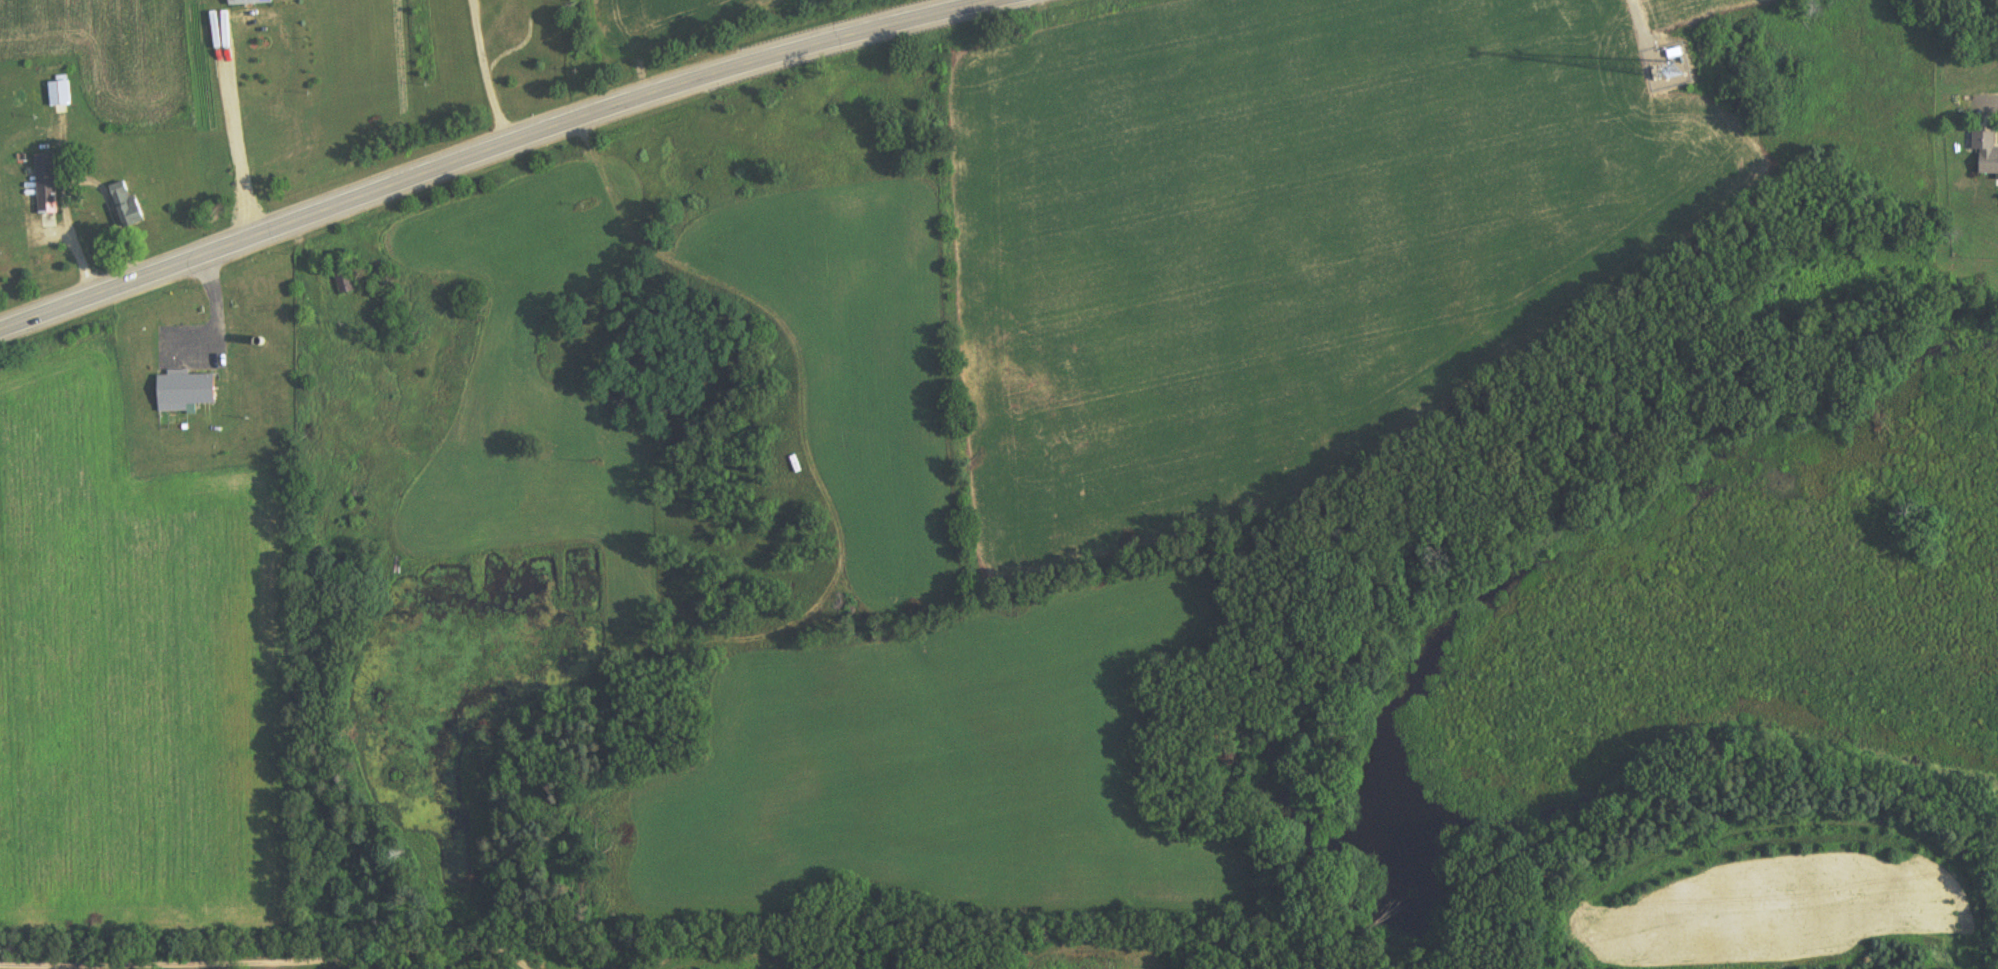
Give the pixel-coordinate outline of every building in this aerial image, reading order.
[(71,108),(70,83),(50,84),(51,109),(71,108)] [(1996,149),(1996,134),(1973,133),(1973,152),(1981,152),(1980,176),(1997,176),(1997,149),(1996,149)] [(59,214),(55,156),(36,157),(40,216),(59,214)] [(145,225),(136,196),(130,198),(126,183),(110,188),(123,231),(145,225)] [(342,297),(358,291),(350,270),(334,276),(342,297)] [(159,408),(216,407),(215,374),(158,375),(159,408)]
